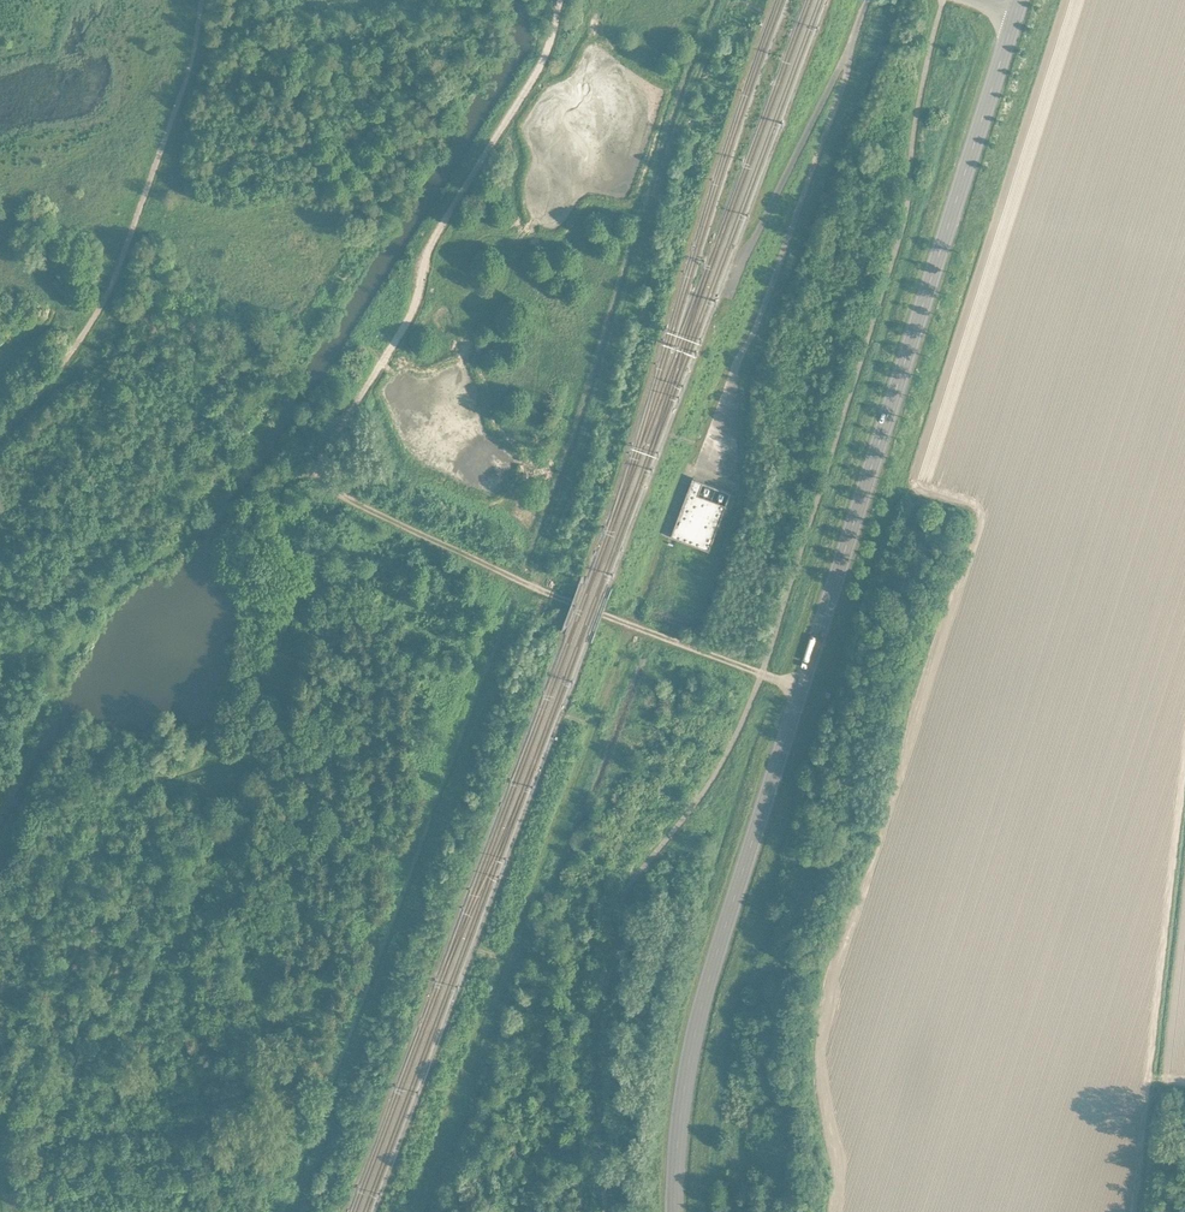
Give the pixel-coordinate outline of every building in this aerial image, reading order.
[(696,484),(674,542),(712,556),(729,510),(702,500),(706,488),(696,484)]
